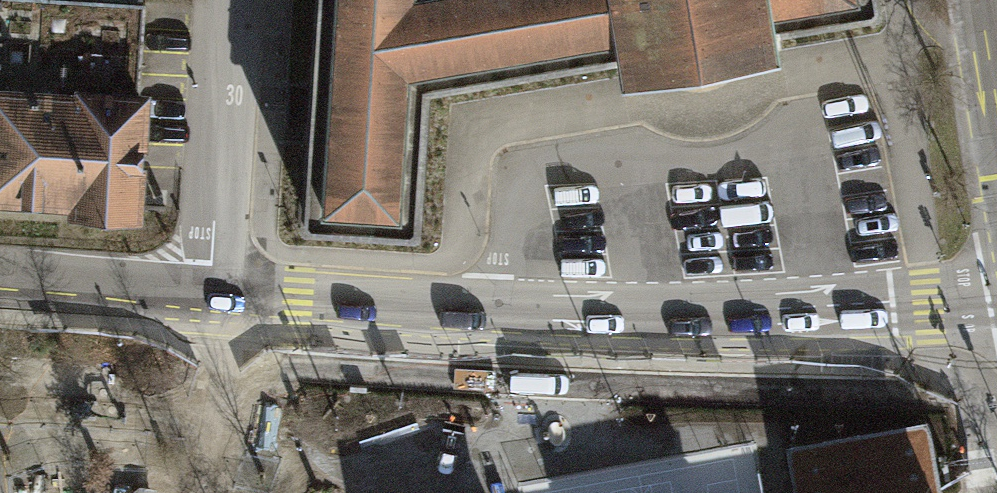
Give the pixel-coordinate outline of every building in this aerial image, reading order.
[(113,0),(0,0),(0,197),(79,202),(78,207),(136,211),(143,95),(139,95),(145,2),(141,2),(113,0)] [(304,215),(308,221),(412,227),(417,222),(425,82),(619,50),(620,58),(624,58),(625,71),(700,59),(776,46),(775,33),(777,33),(776,23),(875,7),(878,3),(877,0),(317,0),(304,215)]
